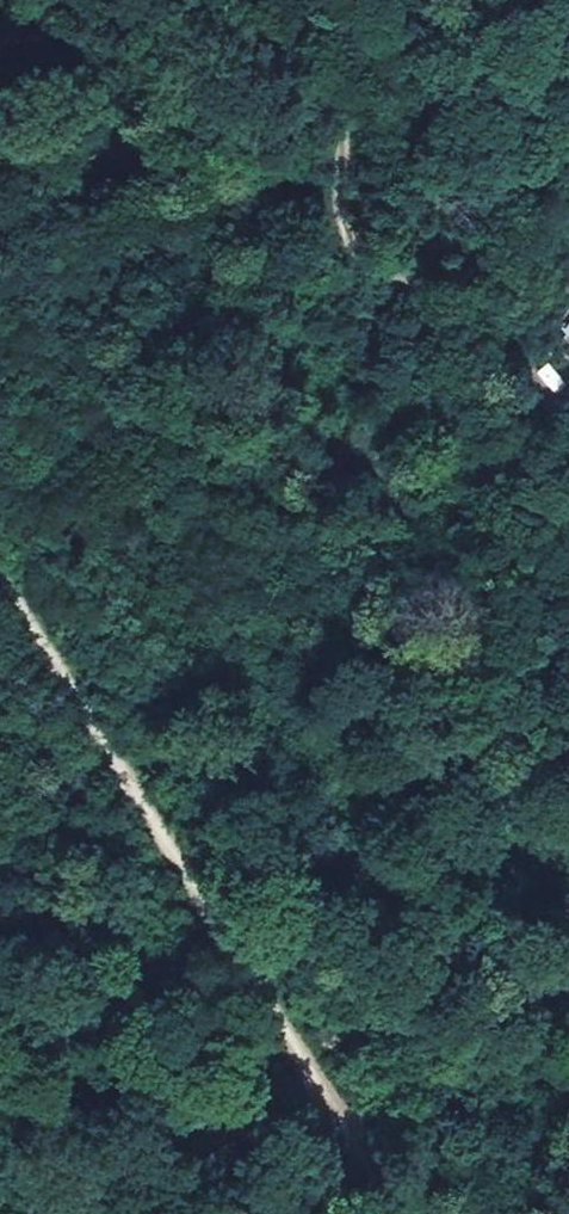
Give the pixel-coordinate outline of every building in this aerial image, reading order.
[(537,372),(553,391),(564,382),(548,363),(537,372)]
